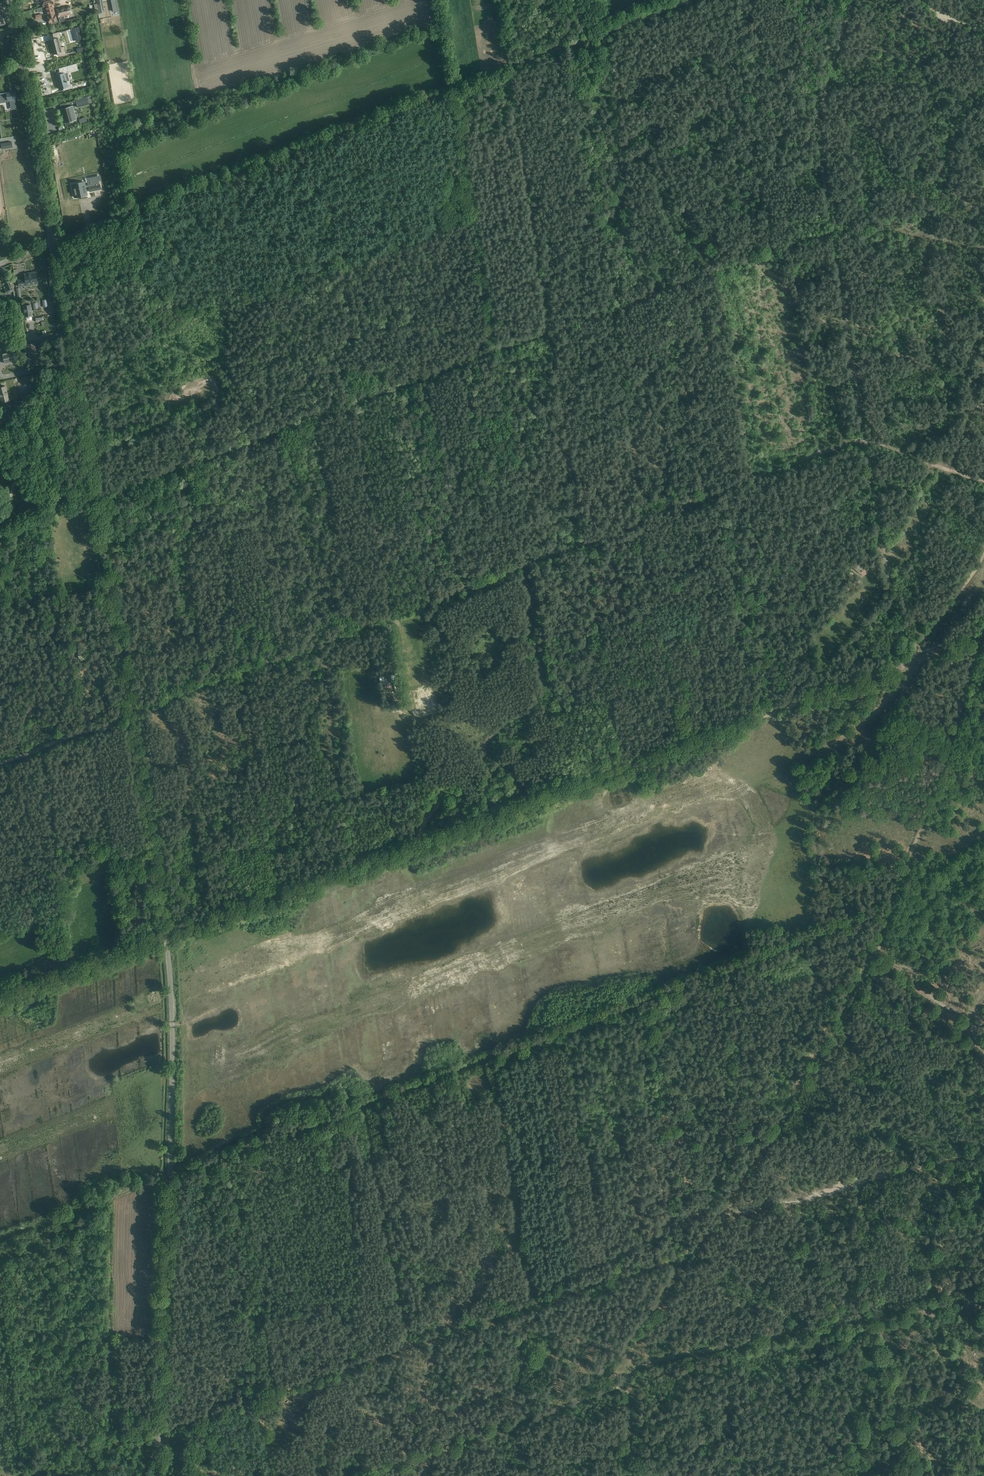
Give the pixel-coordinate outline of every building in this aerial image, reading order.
[(45,7),(43,7),(45,7),(49,23),(50,25),(60,22),(59,20),(57,21),(55,14),(52,3),(47,4),(48,6),(45,7)] [(70,6),(56,10),(58,17),(64,16),(72,14),(70,6)] [(49,41),(53,54),(53,52),(55,52),(57,51),(58,55),(59,55),(59,56),(69,53),(66,53),(64,46),(61,47),(58,39),(61,38),(59,32),(63,31),(53,34),(54,39),(50,40),(49,41)] [(78,69),(76,63),(58,68),(59,72),(56,73),(56,75),(55,75),(59,89),(63,88),(63,90),(71,88),(69,80),(67,81),(64,73),(78,69)] [(0,93),(0,100),(3,99),(3,102),(10,101),(11,106),(11,110),(17,109),(16,105),(15,99),(16,99),(15,92),(10,93),(10,92),(11,92),(11,91),(2,93),(0,93)] [(87,97),(75,100),(77,107),(89,104),(87,97)] [(61,109),(65,123),(76,120),(77,120),(73,106),(72,106),(73,106),(62,109),(61,109)] [(76,188),(73,188),(75,197),(87,195),(86,190),(89,190),(90,191),(100,189),(97,176),(91,177),(92,184),(88,185),(89,187),(86,187),(85,182),(75,184),(76,188)] [(78,205),(76,198),(70,199),(72,207),(63,208),(65,216),(80,213),(78,205)] [(25,274),(26,279),(27,285),(36,284),(35,276),(34,272),(25,274)] [(7,288),(4,289),(6,294),(14,291),(10,281),(5,282),(7,288)] [(32,315),(30,304),(23,305),(25,316),(32,315)] [(28,344),(26,344),(29,362),(28,362),(29,366),(29,368),(41,366),(41,364),(41,363),(40,356),(37,357),(35,348),(35,343),(28,344)] [(12,351),(2,353),(5,363),(14,360),(18,359),(16,350),(12,351)] [(5,386),(0,387),(0,410),(3,409),(2,402),(9,400),(5,386)] [(865,569),(857,562),(853,567),(861,574),(865,569)] [(90,657),(89,649),(77,651),(78,658),(81,658),(87,657),(90,657)] [(398,681),(397,673),(393,674),(387,675),(379,676),(380,684),(398,681)]
